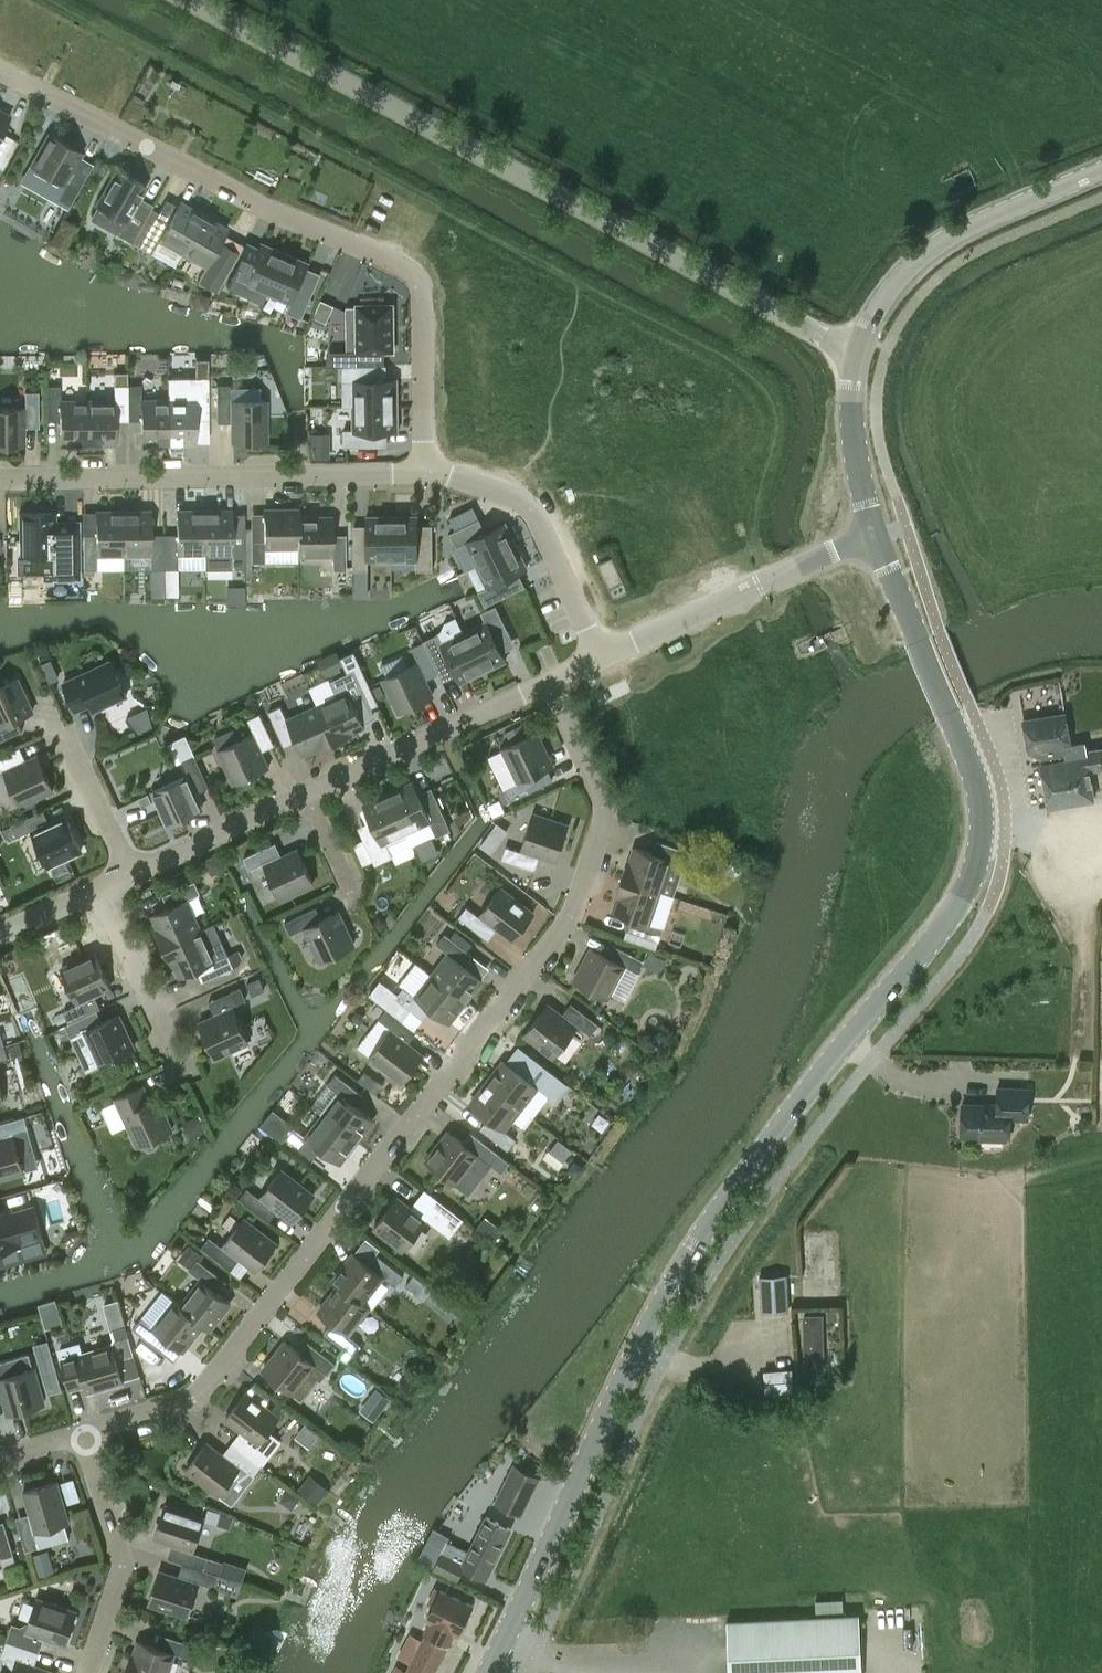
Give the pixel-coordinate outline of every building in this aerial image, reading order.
[(9,116),(0,111),(0,161),(12,138),(1,131),(9,116)] [(79,156),(81,152),(49,133),(31,166),(65,185),(58,199),(69,205),(92,164),(79,156)] [(97,206),(89,218),(115,234),(120,236),(131,243),(144,220),(150,210),(136,201),(145,185),(117,170),(97,206)] [(182,253),(203,215),(180,202),(177,206),(166,200),(140,246),(151,252),(159,239),(182,253)] [(203,215),(182,253),(206,266),(198,280),(209,286),(218,290),(239,254),(219,242),(227,229),(203,215)] [(236,267),(227,287),(241,293),(243,288),(267,297),(285,253),(262,243),(250,273),(236,267)] [(285,253),(267,297),(289,307),(286,316),(300,322),(310,298),(296,292),(309,263),(285,253)] [(321,299),(314,316),(326,322),(334,305),(321,299)] [(391,304),(357,304),(357,355),(357,365),(383,365),(383,355),(392,355),(391,304)] [(342,365),(342,404),(353,404),(392,404),(392,374),(383,374),(383,365),(357,365),(342,365)] [(114,401),(87,401),(87,443),(114,443),(114,419),(127,419),(127,385),(127,373),(113,373),(114,385),(114,401)] [(168,378),(168,400),(168,443),(195,442),(195,419),(208,419),(208,377),(168,378)] [(219,398),(220,421),(233,421),(233,442),(265,442),(264,400),(232,400),(232,383),(218,384),(219,398)] [(140,385),(127,385),(127,419),(141,419),(141,443),(168,443),(168,400),(140,400),(140,385)] [(46,386),(46,398),(60,398),(59,386),(46,386)] [(23,426),(38,426),(38,391),(25,391),(25,407),(0,408),(0,445),(23,444),(23,426)] [(60,398),(46,398),(47,421),(60,420),(60,426),(60,444),(87,443),(87,401),(85,401),(60,401),(60,398)] [(342,428),(342,444),(393,444),(392,404),(353,404),(353,428),(342,428)] [(264,547),(297,547),(298,517),(298,509),(264,509),(264,528),(250,528),(251,562),(264,562),(264,547)] [(163,534),(164,570),(178,570),(177,553),(204,553),(204,510),(177,511),(177,534),(163,534)] [(204,510),(204,553),(204,570),(231,570),(244,570),(244,534),(231,534),(231,510),(204,510)] [(83,570),(96,570),(96,554),(123,554),(123,511),(96,512),(96,535),(83,535),(83,570)] [(150,511),(123,511),(123,554),(151,553),(151,570),(164,570),(163,534),(150,535),(150,511)] [(17,544),(17,571),(51,571),(51,577),(79,577),(79,538),(79,520),(53,520),(53,513),(21,513),(21,544),(17,544)] [(368,525),(351,526),(352,570),(368,570),(368,558),(392,557),(392,545),(391,514),(368,514),(368,525)] [(416,514),(391,514),(392,545),(392,557),(416,557),(416,569),(433,569),(432,525),(416,525),(416,514)] [(332,554),(332,535),(331,517),(298,517),(297,547),(297,554),(298,554),(332,554)] [(479,519),(450,533),(457,547),(465,543),(476,564),(490,558),(515,545),(504,521),(485,530),(479,519)] [(490,558),(476,564),(482,577),(487,587),(478,591),(485,606),(510,593),(504,579),(527,568),(518,551),(515,545),(490,558)] [(612,557),(598,563),(614,596),(628,589),(612,557)] [(346,569),(346,558),(332,558),(332,569),(346,569)] [(164,570),(164,583),(178,583),(178,570),(164,570)] [(466,628),(463,630),(470,645),(483,671),(507,659),(502,650),(514,644),(495,605),(481,612),(484,619),(466,628)] [(437,633),(423,640),(438,672),(442,679),(455,673),(460,682),(483,671),(470,645),(463,630),(440,641),(437,633)] [(399,711),(432,695),(424,678),(438,672),(423,640),(412,646),(419,661),(416,662),(383,678),(399,711)] [(76,709),(90,703),(93,710),(127,694),(111,661),(63,683),(76,709)] [(338,696),(318,706),(334,741),(351,734),(350,731),(364,725),(363,723),(367,721),(364,713),(372,709),(369,702),(376,699),(362,669),(356,672),(355,670),(338,678),(342,686),(338,696)] [(22,731),(17,719),(33,711),(17,677),(0,685),(0,741),(22,731)] [(158,725),(153,704),(139,708),(136,696),(122,700),(130,732),(158,725)] [(269,711),(272,718),(284,712),(280,705),(269,711)] [(284,712),(272,718),(284,743),(295,737),(299,745),(303,753),(316,747),(318,749),(334,741),(318,706),(287,720),(284,712)] [(1085,750),(1084,742),(1069,745),(1064,712),(1023,719),(1028,752),(1039,750),(1041,763),(1040,763),(1048,806),(1094,798),(1089,770),(1101,767),(1101,748),(1085,750)] [(260,713),(248,718),(254,732),(252,734),(239,740),(234,728),(213,738),(234,783),(268,767),(260,751),(274,744),(264,723),(260,713)] [(503,748),(519,781),(505,788),(511,800),(542,785),(536,773),(553,765),(537,732),(503,748)] [(38,755),(22,763),(15,749),(0,756),(0,770),(3,768),(20,805),(53,789),(38,755)] [(202,808),(194,792),(208,786),(194,754),(182,760),(189,774),(153,790),(168,824),(202,808)] [(388,793),(406,831),(431,820),(437,834),(449,829),(431,789),(419,794),(413,782),(388,793)] [(386,841),(406,831),(388,793),(363,804),(381,843),(386,841)] [(17,836),(31,829),(48,865),(82,849),(66,816),(50,823),(43,809),(12,824),(17,836)] [(557,860),(568,825),(533,813),(521,848),(520,850),(506,846),(502,858),(535,869),(539,854),(557,860)] [(491,853),(498,844),(486,836),(480,845),(491,853)] [(628,860),(621,878),(659,891),(670,859),(685,863),(689,851),(656,840),(651,852),(635,847),(630,861),(628,860)] [(314,882),(298,848),(264,864),(280,898),(314,882)] [(249,869),(259,864),(254,852),(244,857),(249,869)] [(663,928),(648,923),(659,891),(621,878),(616,896),(618,897),(613,911),(630,917),(626,929),(659,940),(663,928)] [(195,881),(185,885),(190,897),(200,893),(195,881)] [(190,897),(185,885),(174,890),(163,895),(169,907),(152,914),(159,928),(156,929),(164,946),(200,930),(186,899),(190,897)] [(500,888),(480,913),(514,938),(533,913),(500,888)] [(458,916),(467,923),(475,912),(467,905),(458,916)] [(338,911),(304,927),(320,960),(354,944),(338,911)] [(290,933),(300,928),(295,917),(284,921),(290,933)] [(200,930),(164,946),(172,963),(174,962),(181,976),(196,969),(202,981),(224,971),(218,959),(214,961),(200,930)] [(449,953),(432,974),(466,1000),(482,979),(464,965),(472,955),(445,933),(436,943),(445,950),(449,953)] [(607,997),(624,965),(591,947),(574,980),(607,997)] [(64,1011),(69,1023),(97,1010),(101,1008),(94,994),(110,986),(95,952),(61,968),(78,1004),(64,1011)] [(228,954),(218,959),(224,971),(234,966),(228,954)] [(449,1022),(466,1000),(432,974),(415,996),(449,1022)] [(407,1006),(415,996),(403,986),(395,996),(407,1006)] [(240,987),(231,991),(236,1003),(246,998),(240,987)] [(554,1056),(577,1026),(547,1004),(524,1033),(554,1056)] [(233,1007),(215,1015),(199,1023),(215,1057),(248,1041),(233,1007)] [(400,1039),(410,1025),(387,1008),(379,1018),(391,1027),(370,1055),(403,1080),(422,1055),(400,1039)] [(84,1030),(100,1064),(134,1048),(118,1014),(102,1022),(97,1010),(69,1023),(65,1024),(70,1036),(84,1030)] [(598,1024),(590,1017),(582,1028),(590,1034),(598,1024)] [(654,1073),(660,1064),(653,1059),(646,1067),(654,1073)] [(504,1060),(486,1083),(520,1108),(537,1086),(549,1095),(551,1093),(553,1095),(557,1090),(555,1088),(557,1085),(530,1064),(522,1074),(504,1060)] [(340,1093),(323,1115),(356,1141),(373,1119),(354,1105),(363,1095),(335,1073),(327,1083),(340,1093)] [(368,1075),(363,1082),(373,1089),(377,1082),(368,1075)] [(508,1149),(516,1138),(504,1129),(512,1118),(514,1119),(522,1110),(520,1108),(486,1083),(470,1103),(489,1117),(481,1127),(508,1149)] [(172,1130),(156,1096),(149,1099),(142,1085),(116,1097),(138,1145),(172,1130)] [(1027,1119),(1028,1088),(997,1087),(996,1105),(962,1104),(961,1136),(1009,1137),(1010,1118),(1027,1119)] [(323,1115),(306,1136),(340,1162),(356,1141),(323,1115)] [(24,1171),(14,1135),(13,1132),(27,1128),(25,1116),(0,1123),(0,1178),(24,1171)] [(295,1144),(303,1133),(294,1126),(286,1137),(295,1144)] [(502,1172),(510,1161),(471,1131),(462,1141),(448,1131),(426,1160),(467,1193),(490,1163),(502,1172)] [(280,1169),(261,1194),(294,1220),(314,1195),(280,1169)] [(248,1205),(256,1194),(247,1188),(239,1198),(248,1205)] [(436,1198),(431,1204),(420,1196),(411,1208),(397,1197),(374,1226),(403,1249),(426,1220),(428,1218),(450,1236),(464,1219),(436,1198)] [(42,1238),(33,1206),(12,1212),(11,1208),(0,1211),(0,1250),(42,1238)] [(222,1245),(209,1237),(201,1246),(231,1269),(241,1257),(257,1269),(276,1244),(242,1218),(224,1243),(222,1245)] [(189,1267),(201,1252),(189,1244),(178,1258),(189,1267)] [(333,1280),(339,1285),(363,1301),(383,1275),(384,1275),(395,1284),(403,1274),(376,1253),(367,1263),(354,1252),(333,1280)] [(208,1284),(217,1274),(206,1266),(197,1259),(189,1269),(198,1276),(201,1279),(181,1305),(203,1324),(209,1329),(230,1302),(216,1290),(208,1284)] [(414,1274),(405,1285),(417,1294),(426,1283),(414,1274)] [(786,1275),(759,1276),(761,1311),(788,1310),(786,1275)] [(339,1285),(318,1311),(333,1322),(348,1334),(369,1306),(363,1301),(339,1285)] [(114,1324),(127,1321),(122,1297),(109,1300),(114,1324)] [(141,1318),(133,1328),(142,1335),(167,1354),(175,1344),(183,1350),(203,1324),(181,1305),(174,1300),(153,1327),(150,1324),(141,1318)] [(841,1319),(841,1308),(829,1309),(829,1319),(841,1319)] [(822,1315),(803,1315),(805,1369),(824,1369),(822,1315)] [(356,1348),(360,1343),(351,1337),(343,1347),(340,1350),(338,1353),(346,1360),(350,1356),(352,1354),(356,1348)] [(301,1400),(318,1378),(321,1381),(335,1363),(307,1341),(299,1351),(285,1340),(263,1370),(292,1393),(301,1400)] [(123,1380),(139,1375),(133,1353),(117,1359),(113,1345),(82,1354),(79,1344),(59,1350),(70,1387),(85,1383),(87,1391),(123,1380)] [(3,1395),(8,1413),(44,1403),(34,1367),(0,1377),(0,1396),(3,1395)] [(382,1386),(364,1406),(377,1417),(395,1397),(382,1386)] [(246,1392),(226,1417),(242,1429),(232,1442),(261,1465),(269,1454),(281,1439),(269,1429),(279,1417),(246,1392)] [(308,1420),(297,1435),(313,1446),(323,1431),(308,1420)] [(220,1493),(241,1466),(253,1475),(261,1465),(232,1442),(222,1454),(206,1442),(187,1467),(220,1493)] [(493,1450),(482,1479),(498,1485),(509,1457),(493,1450)] [(494,1502),(522,1515),(541,1476),(513,1462),(494,1502)] [(322,1499),(331,1488),(313,1474),(304,1485),(322,1499)] [(56,1481),(24,1490),(33,1519),(18,1523),(26,1550),(68,1538),(64,1522),(68,1522),(56,1481)] [(168,1557),(183,1562),(203,1568),(208,1556),(193,1552),(194,1549),(205,1518),(165,1505),(161,1515),(155,1535),(173,1542),(168,1557)] [(435,1526),(417,1560),(458,1580),(463,1567),(485,1579),(511,1528),(486,1516),(468,1550),(446,1539),(450,1533),(435,1526)] [(1,1557),(14,1554),(4,1520),(0,1522),(0,1553),(1,1557)] [(189,1614),(199,1584),(200,1581),(214,1586),(219,1574),(203,1568),(183,1562),(178,1577),(159,1571),(149,1601),(189,1614)] [(436,1636),(449,1642),(455,1631),(458,1633),(473,1605),(441,1588),(426,1617),(430,1619),(424,1630),(431,1634),(429,1638),(423,1635),(405,1670),(396,1665),(392,1672),(435,1672),(448,1648),(434,1641),(436,1636)] [(11,1627),(7,1640),(31,1648),(36,1633),(45,1636),(66,1643),(77,1611),(36,1598),(29,1622),(20,1625),(12,1622),(11,1627)] [(843,1600),(816,1600),(816,1613),(843,1612),(843,1600)] [(727,1619),(729,1672),(863,1672),(859,1612),(727,1619)] [(126,1671),(132,1672),(167,1672),(174,1651),(189,1656),(193,1644),(160,1633),(155,1645),(139,1640),(134,1654),(132,1653),(126,1671)] [(7,1640),(2,1652),(17,1657),(12,1672),(56,1672),(57,1672),(34,1665),(26,1663),(31,1648),(7,1640)]
